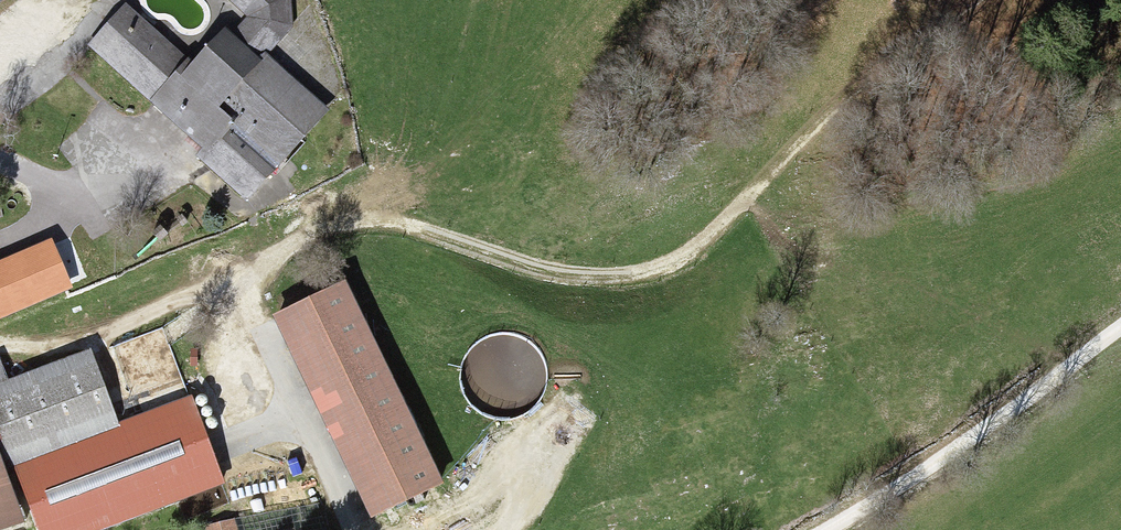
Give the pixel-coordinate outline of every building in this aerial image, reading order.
[(97,44),(214,148),(207,156),(247,191),(321,108),(262,55),(289,25),(288,0),(236,0),(253,15),(234,36),(225,28),(191,66),(128,10),(97,44)] [(0,265),(0,316),(69,287),(51,244),(0,265)] [(439,481),(344,287),(279,319),(373,512),(439,481)] [(501,421),(516,424),(531,421),(544,414),(554,403),(560,389),(560,373),(555,359),(546,347),(533,339),(518,336),(503,338),(491,344),(481,353),(475,365),(472,378),(474,391),(479,403),(488,413),(501,421)] [(20,470),(130,428),(105,364),(0,404),(0,529),(43,529),(20,470)] [(35,475),(56,529),(111,529),(233,484),(205,411),(35,475)]
